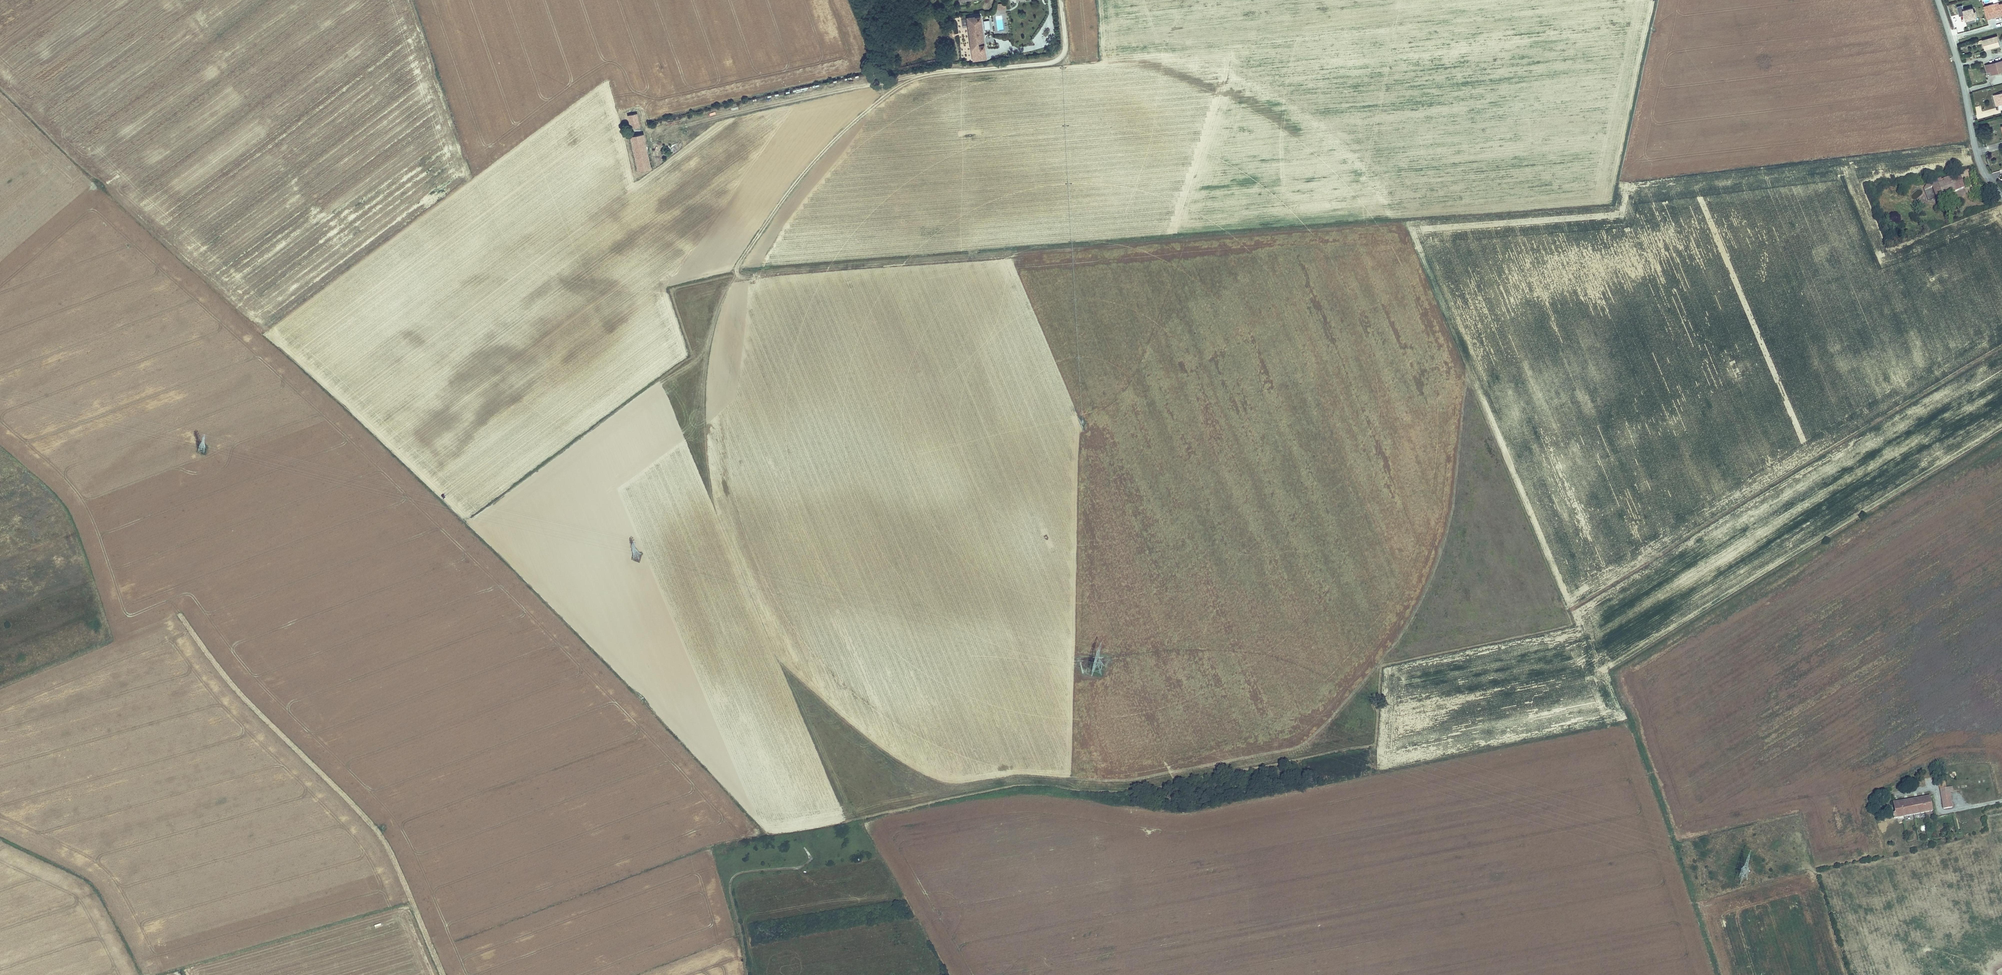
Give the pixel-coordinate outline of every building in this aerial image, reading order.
[(1985,7),(1988,19),(2001,15),(2001,3),(2000,4),(1999,1),(1990,3),(1990,6),(1985,7)] [(1962,5),(1957,6),(1960,16),(1965,15),(1967,20),(1978,17),(1976,11),(1975,11),(1974,7),(1964,9),(1962,5)] [(963,13),(969,47),(984,44),(978,10),(963,13)] [(1997,35),(1983,39),(1986,49),(2000,45),(1997,35)] [(984,44),(969,47),(971,57),(986,54),(984,44)] [(1987,65),(1989,72),(1991,71),(1992,74),(2001,71),(2001,61),(1987,65)] [(1993,94),(1995,101),(1998,100),(1999,103),(2001,102),(2001,91),(1993,94)] [(635,113),(626,115),(629,128),(638,125),(635,113)] [(630,136),(638,169),(650,166),(642,133),(630,136)] [(1957,173),(1963,187),(1976,182),(1970,168),(1957,173)] [(1935,188),(1930,190),(1934,198),(1939,196),(1939,198),(1963,187),(1957,173),(1941,177),(1931,179),(1935,188)] [(639,560),(641,554),(632,552),(631,558),(639,560)] [(1940,793),(1944,809),(1953,807),(1949,791),(1940,793)] [(1933,812),(1930,798),(1896,804),(1897,812),(1895,812),(1896,819),(1933,812)]
